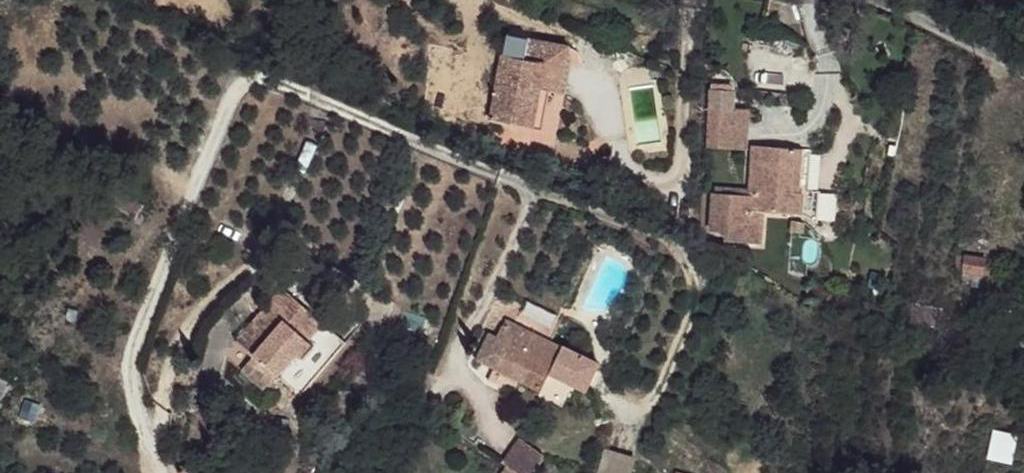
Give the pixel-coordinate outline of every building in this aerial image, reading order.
[(572,46),(538,38),(532,58),(506,53),(490,118),(543,131),(553,93),(563,95),(572,46)] [(744,105),(706,106),(707,143),(731,143),(732,124),(747,123),(744,105)] [(731,143),(748,142),(747,123),(732,124),(731,143)] [(792,148),(750,144),(748,190),(749,200),(749,212),(758,211),(772,168),(792,148)] [(791,193),(792,148),(772,168),(758,211),(782,211),(782,192),(791,193)] [(748,190),(708,190),(709,199),(749,200),(748,190)] [(791,193),(782,192),(782,211),(799,212),(798,193),(791,193)] [(749,200),(709,199),(709,226),(720,228),(720,237),(748,235),(749,212),(749,200)] [(758,211),(749,212),(748,235),(762,234),(758,211)] [(968,255),(951,254),(951,268),(967,269),(968,255)] [(983,257),(968,255),(967,269),(966,285),(981,288),(983,257)] [(327,322),(308,298),(291,276),(236,317),(275,368),(294,353),(297,358),(319,340),(312,333),(327,322)] [(538,296),(525,321),(548,334),(562,309),(538,296)] [(572,316),(562,309),(548,334),(561,340),(572,316)] [(481,356),(492,362),(506,335),(540,351),(548,334),(525,321),(522,326),(512,322),(507,331),(497,327),(481,356)] [(561,340),(548,334),(540,351),(552,358),(561,340)] [(506,335),(492,362),(489,368),(529,386),(543,385),(555,360),(552,358),(540,351),(506,335)] [(523,384),(489,368),(486,374),(521,390),(523,384)] [(986,461),(1013,464),(1017,433),(990,431),(986,461)] [(522,472),(540,472),(547,460),(522,449),(511,464),(522,472)] [(636,457),(602,450),(597,472),(632,472),(636,457)] [(511,464),(505,472),(522,472),(511,464)]
